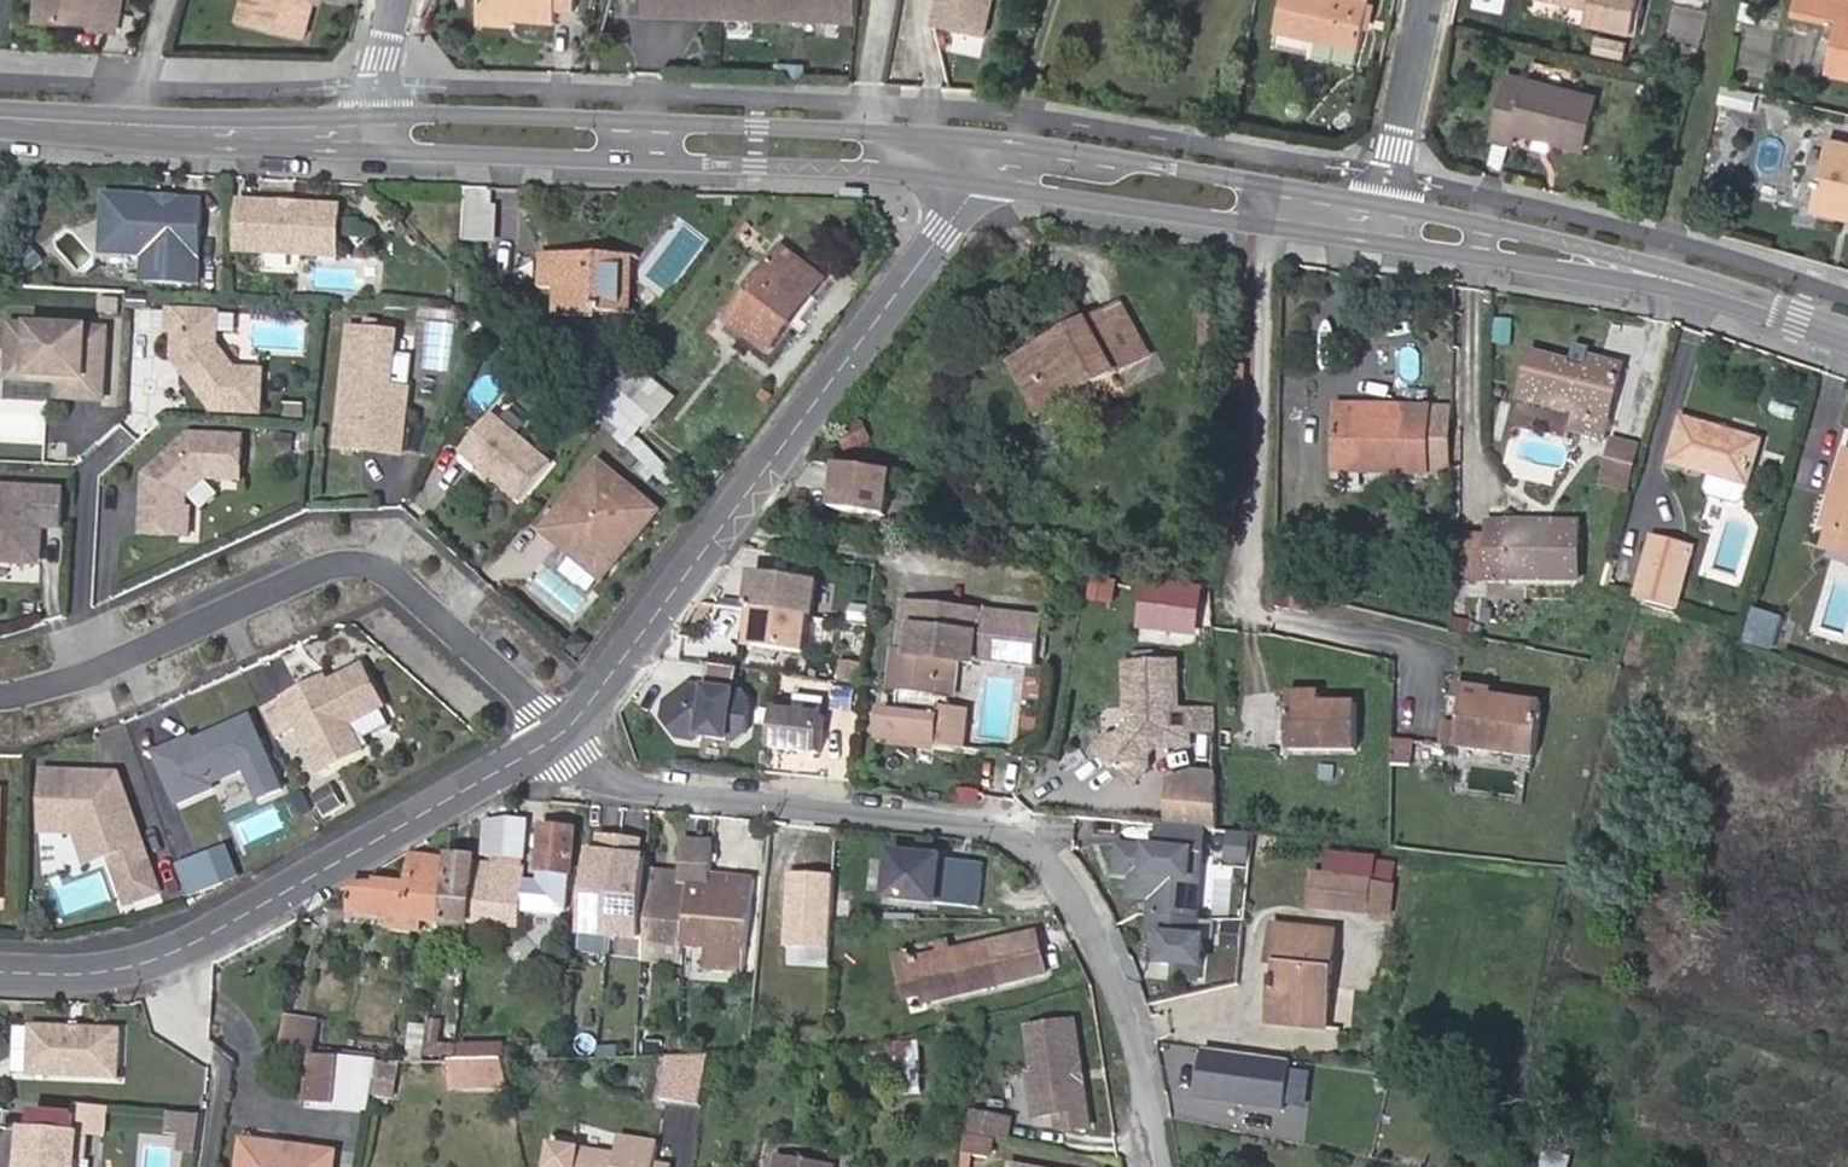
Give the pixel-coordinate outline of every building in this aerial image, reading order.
[(37,22),(45,21),(49,0),(41,0),(37,22)] [(45,21),(94,24),(93,30),(115,31),(120,0),(49,0),(45,21)] [(251,27),(258,0),(242,0),(236,23),(251,27)] [(313,0),(258,0),(251,27),(301,40),(312,2),(313,0)] [(556,23),(557,10),(576,12),(577,0),(482,0),(480,19),(556,23)] [(649,15),(860,23),(861,0),(650,0),(649,15)] [(935,30),(985,41),(994,0),(941,0),(935,30)] [(1279,33),(1357,51),(1366,2),(1359,0),(1286,0),(1279,33)] [(1591,8),(1589,24),(1638,35),(1646,0),(1551,0),(1591,8)] [(1794,14),(1825,21),(1826,16),(1841,18),(1830,72),(1847,76),(1847,0),(1798,0),(1794,14)] [(1672,6),(1669,39),(1703,42),(1706,9),(1672,6)] [(1622,60),(1626,43),(1593,36),(1589,53),(1622,60)] [(1512,145),(1515,133),(1582,149),(1594,98),(1509,77),(1493,140),(1512,145)] [(1758,94),(1722,86),(1718,105),(1754,113),(1758,94)] [(1829,144),(1813,211),(1847,219),(1847,148),(1829,144)] [(494,190),(466,189),(465,239),(492,240),(494,190)] [(144,255),(143,280),(198,283),(202,204),(180,203),(175,208),(162,207),(154,199),(145,198),(145,195),(105,193),(102,235),(109,243),(135,244),(144,255)] [(155,196),(154,199),(162,207),(175,208),(180,203),(180,197),(155,196)] [(239,206),(237,251),(338,256),(341,206),(264,202),(258,207),(239,206)] [(101,252),(144,255),(135,244),(109,243),(102,235),(101,252)] [(45,261),(33,246),(21,257),(33,271),(45,261)] [(824,281),(781,249),(727,320),(770,353),(824,281)] [(633,314),(634,257),(541,254),(540,287),(559,288),(558,314),(588,316),(588,313),(633,314)] [(100,293),(99,311),(121,312),(122,295),(100,293)] [(1122,305),(1058,340),(1061,346),(1029,363),(1055,410),(1150,358),(1122,305)] [(217,311),(168,308),(167,328),(174,328),(172,356),(214,408),(262,411),(264,368),(236,366),(216,342),(217,311)] [(1490,317),(1489,343),(1510,343),(1510,318),(1490,317)] [(11,323),(9,376),(62,379),(62,395),(102,397),(106,328),(11,323)] [(395,341),(350,336),(340,430),(379,434),(377,455),(401,458),(408,394),(390,392),(395,341)] [(1061,346),(1058,340),(1012,365),(1042,418),(1055,410),(1029,363),(1061,346)] [(1584,377),(1575,375),(1530,362),(1520,398),(1577,413),(1572,431),(1604,439),(1608,424),(1604,422),(1616,376),(1587,368),(1584,377)] [(1577,366),(1575,375),(1584,377),(1587,368),(1577,366)] [(613,381),(595,404),(593,407),(628,443),(636,434),(652,416),(613,381)] [(306,420),(306,408),(286,406),(285,419),(306,420)] [(1428,476),(1428,409),(1336,409),(1336,475),(1428,476)] [(1449,410),(1428,409),(1428,476),(1448,476),(1449,410)] [(492,411),(461,449),(520,499),(552,461),(492,411)] [(0,415),(0,434),(36,436),(37,417),(0,415)] [(1749,485),(1761,442),(1681,420),(1670,462),(1749,485)] [(843,457),(870,446),(861,422),(833,433),(843,457)] [(379,434),(340,430),(337,451),(377,455),(379,434)] [(145,473),(142,533),(189,536),(191,509),(186,509),(187,493),(205,477),(242,478),(244,435),(190,432),(145,473)] [(636,434),(628,443),(663,479),(672,468),(636,434)] [(1628,490),(1640,448),(1617,441),(1605,483),(1611,485),(1628,490)] [(53,442),(52,459),(70,460),(70,443),(53,442)] [(1847,446),(1826,525),(1831,527),(1825,548),(1847,555),(1847,446)] [(658,509),(599,460),(543,528),(602,577),(658,509)] [(886,516),(892,473),(836,466),(830,509),(886,516)] [(36,562),(37,545),(42,545),(43,525),(61,526),(63,487),(0,484),(0,561),(36,562)] [(1577,525),(1491,525),(1491,538),(1491,581),(1577,581),(1577,525)] [(1452,539),(1451,582),(1491,581),(1491,538),(1452,539)] [(1691,550),(1652,540),(1636,599),(1674,610),(1691,550)] [(816,618),(821,582),(754,573),(749,609),(809,617),(816,618)] [(1115,601),(1118,580),(1092,576),(1089,597),(1115,601)] [(868,623),(870,605),(851,602),(849,621),(868,623)] [(905,604),(900,651),(909,652),(915,606),(905,604)] [(1754,605),(1746,634),(1774,642),(1782,613),(1754,605)] [(884,716),(881,744),(964,753),(968,715),(941,712),(943,698),(946,663),(960,665),(974,666),(974,662),(977,637),(970,636),(972,612),(915,606),(909,652),(900,651),(895,650),(891,692),(895,693),(891,717),(884,716)] [(804,653),(809,617),(749,609),(744,645),(804,653)] [(1038,654),(1042,620),(972,612),(970,636),(977,637),(974,662),(1007,665),(1008,651),(1038,654)] [(1037,668),(1038,654),(1008,651),(1007,665),(1028,667),(1037,668)] [(859,682),(862,663),(842,660),(839,679),(859,682)] [(325,675),(284,696),(322,770),(363,749),(350,722),(385,704),(364,663),(328,681),(325,675)] [(946,663),(943,698),(956,700),(960,665),(946,663)] [(1178,663),(1126,665),(1127,709),(1136,718),(1136,729),(1127,739),(1106,741),(1094,754),(1132,789),(1148,771),(1148,759),(1158,748),(1191,748),(1190,711),(1180,712),(1178,663)] [(856,709),(859,688),(835,685),(833,706),(856,709)] [(1464,686),(1462,701),(1493,704),(1494,698),(1495,691),(1464,686)] [(746,734),(750,704),(741,694),(688,687),(666,703),(664,720),(679,739),(697,741),(703,737),(736,742),(746,734)] [(1289,705),(1321,705),(1321,692),(1288,692),(1289,705)] [(774,712),(770,749),(820,755),(825,718),(823,718),(825,700),(795,696),(792,714),(774,712)] [(1493,704),(1462,701),(1456,749),(1536,759),(1544,704),(1494,698),(1493,704)] [(1356,706),(1321,705),(1289,705),(1288,751),(1356,753),(1356,706)] [(192,737),(156,753),(178,804),(214,788),(212,783),(247,768),(260,798),(282,788),(254,725),(232,735),(228,727),(194,742),(192,737)] [(1411,742),(1391,741),(1390,762),(1410,762),(1411,742)] [(45,773),(44,831),(76,831),(108,853),(142,840),(119,778),(104,784),(101,774),(45,773)] [(332,787),(314,797),(325,818),(343,808),(332,787)] [(510,826),(510,824),(489,823),(486,857),(508,858),(508,853),(510,826)] [(1205,829),(1162,824),(1160,847),(1122,843),(1119,869),(1135,871),(1133,896),(1154,897),(1152,915),(1186,917),(1190,877),(1193,853),(1203,854),(1205,829)] [(526,827),(510,826),(508,853),(524,854),(526,827)] [(508,866),(477,863),(472,923),(522,928),(524,907),(566,913),(576,831),(546,827),(540,883),(525,882),(526,867),(524,867),(508,866)] [(108,853),(76,831),(87,861),(108,853)] [(1218,866),(1248,868),(1250,834),(1221,832),(1218,866)] [(837,873),(838,841),(771,835),(767,876),(823,880),(825,872),(837,873)] [(582,935),(645,942),(648,884),(648,873),(649,863),(638,862),(640,844),(602,840),(600,858),(590,857),(582,935)] [(683,876),(648,873),(648,884),(645,942),(684,945),(690,887),(710,888),(711,876),(714,843),(685,840),(683,876)] [(239,875),(230,850),(211,856),(221,885),(239,875)] [(508,858),(508,866),(524,867),(524,854),(508,853),(508,858)] [(144,856),(118,865),(125,886),(152,877),(144,856)] [(211,856),(178,869),(190,903),(221,885),(211,856)] [(919,858),(900,857),(897,886),(915,889),(916,886),(919,858)] [(378,888),(353,886),(351,912),(391,915),(424,918),(443,920),(451,860),(414,858),(410,885),(378,883),(378,888)] [(451,858),(451,860),(443,920),(472,923),(477,863),(478,861),(451,858)] [(916,886),(982,888),(984,876),(968,873),(969,864),(919,858),(916,886)] [(1314,875),(1311,906),(1391,915),(1394,885),(1371,883),(1373,862),(1330,858),(1328,876),(1314,875)] [(52,889),(63,918),(111,899),(99,870),(52,889)] [(755,975),(758,946),(747,944),(755,882),(711,876),(710,888),(690,887),(684,945),(710,948),(707,969),(755,975)] [(1194,941),(1200,878),(1190,877),(1186,917),(1152,915),(1150,936),(1194,941)] [(980,910),(982,888),(916,886),(915,889),(914,903),(980,910)] [(424,918),(391,915),(389,932),(423,934),(424,918)] [(472,923),(443,920),(440,946),(469,949),(472,923)] [(1338,932),(1275,926),(1271,966),(1274,966),(1280,967),(1279,980),(1273,979),(1270,1017),(1278,1022),(1327,1028),(1338,932)] [(911,975),(915,994),(925,992),(928,1003),(1045,975),(1035,936),(917,962),(921,972),(911,975)] [(684,945),(645,942),(644,955),(682,958),(684,945)] [(907,997),(915,994),(911,975),(921,972),(917,962),(900,966),(907,997)] [(287,1018),(283,1051),(312,1054),(314,1054),(318,1022),(287,1018)] [(451,1061),(458,1060),(460,1047),(448,1045),(450,1024),(431,1021),(430,1026),(426,1057),(426,1061),(451,1061)] [(1073,1023),(1033,1029),(1030,1044),(1035,1077),(1029,1078),(1035,1117),(1056,1114),(1058,1127),(1076,1131),(1089,1129),(1073,1023)] [(410,1056),(426,1057),(430,1026),(415,1025),(410,1056)] [(123,1030),(33,1028),(32,1077),(122,1079),(123,1030)] [(461,1060),(503,1060),(506,1060),(506,1044),(461,1044),(461,1060)] [(857,1048),(857,1074),(901,1074),(902,1096),(918,1096),(918,1048),(857,1048)] [(1284,1110),(1288,1059),(1196,1051),(1192,1103),(1284,1110)] [(314,1054),(312,1054),(307,1102),(340,1106),(340,1109),(369,1112),(379,1061),(314,1054)] [(710,1057),(668,1057),(662,1101),(702,1108),(710,1057)] [(503,1060),(461,1060),(458,1060),(451,1061),(453,1089),(509,1087),(503,1060)] [(990,1162),(992,1142),(1008,1144),(1010,1116),(965,1112),(959,1166),(969,1166),(970,1160),(990,1162)] [(36,1116),(35,1134),(32,1159),(24,1159),(23,1166),(81,1166),(81,1161),(89,1162),(91,1138),(75,1137),(77,1119),(36,1116)] [(26,1133),(24,1159),(32,1159),(35,1134),(26,1133)] [(660,1146),(619,1139),(616,1157),(577,1150),(577,1156),(555,1153),(553,1166),(658,1166),(656,1166),(660,1146)] [(241,1166),(334,1166),(336,1153),(244,1141),(241,1166)] [(834,1166),(782,1158),(780,1166),(834,1166)]
